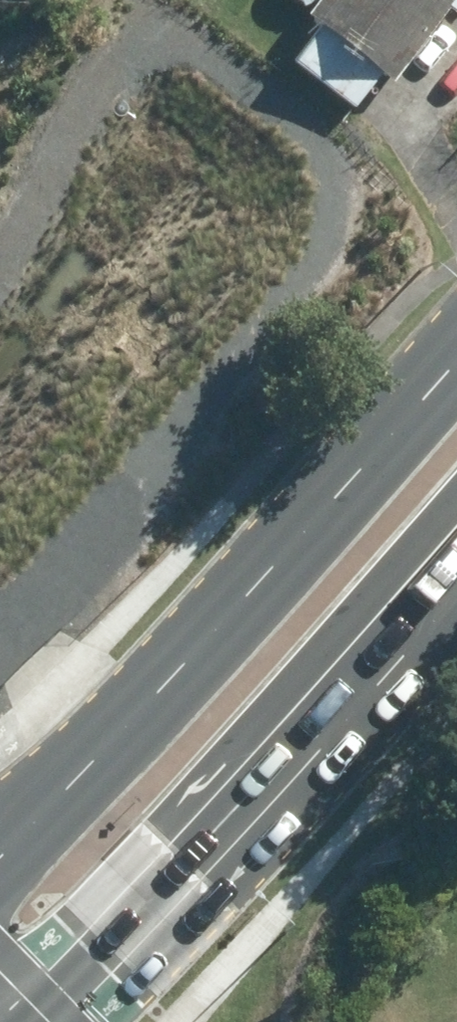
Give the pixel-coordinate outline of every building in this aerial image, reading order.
[(307,27),(321,37),(295,71),(353,113),(377,80),(390,90),(456,1),(456,0),(327,0),(307,27)]
